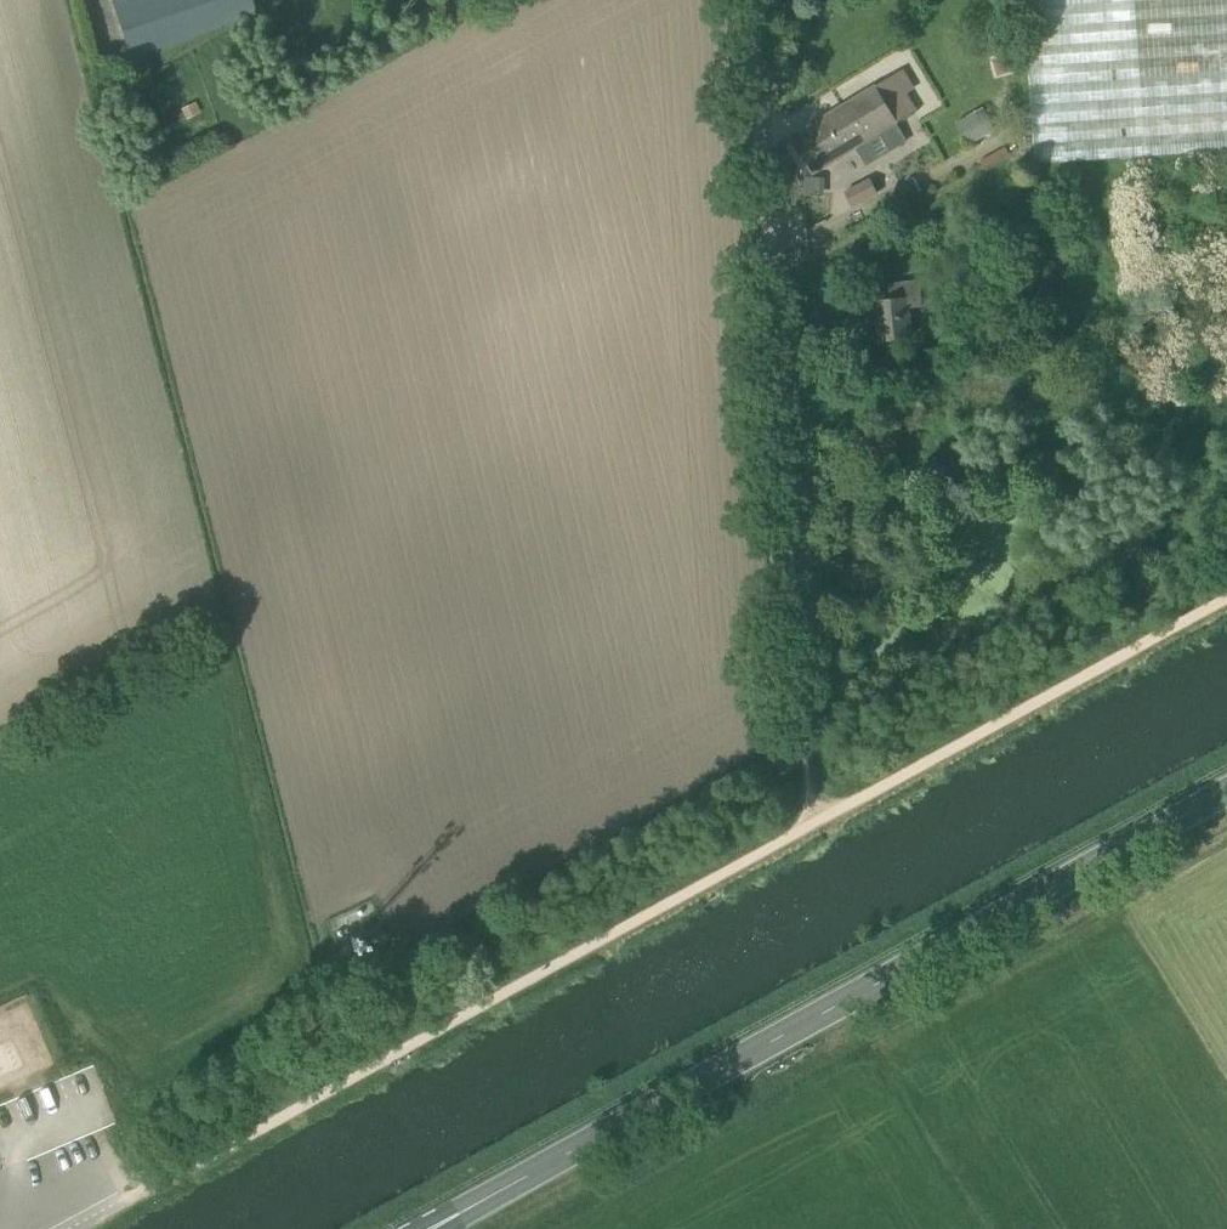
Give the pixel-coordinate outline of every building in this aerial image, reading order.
[(133,59),(256,15),(251,0),(112,0),(133,59)] [(1037,164),(1226,151),(1226,0),(1025,0),(1037,164)] [(813,173),(858,146),(868,163),(911,138),(900,120),(916,110),(906,93),(917,86),(906,68),(792,137),(813,173)] [(824,197),(825,178),(805,177),(805,196),(824,197)] [(852,205),(877,193),(871,180),(846,192),(852,205)] [(878,302),(882,340),(912,337),(910,307),(922,306),(920,281),(876,286),(876,288),(890,286),(892,300),(878,302)]
